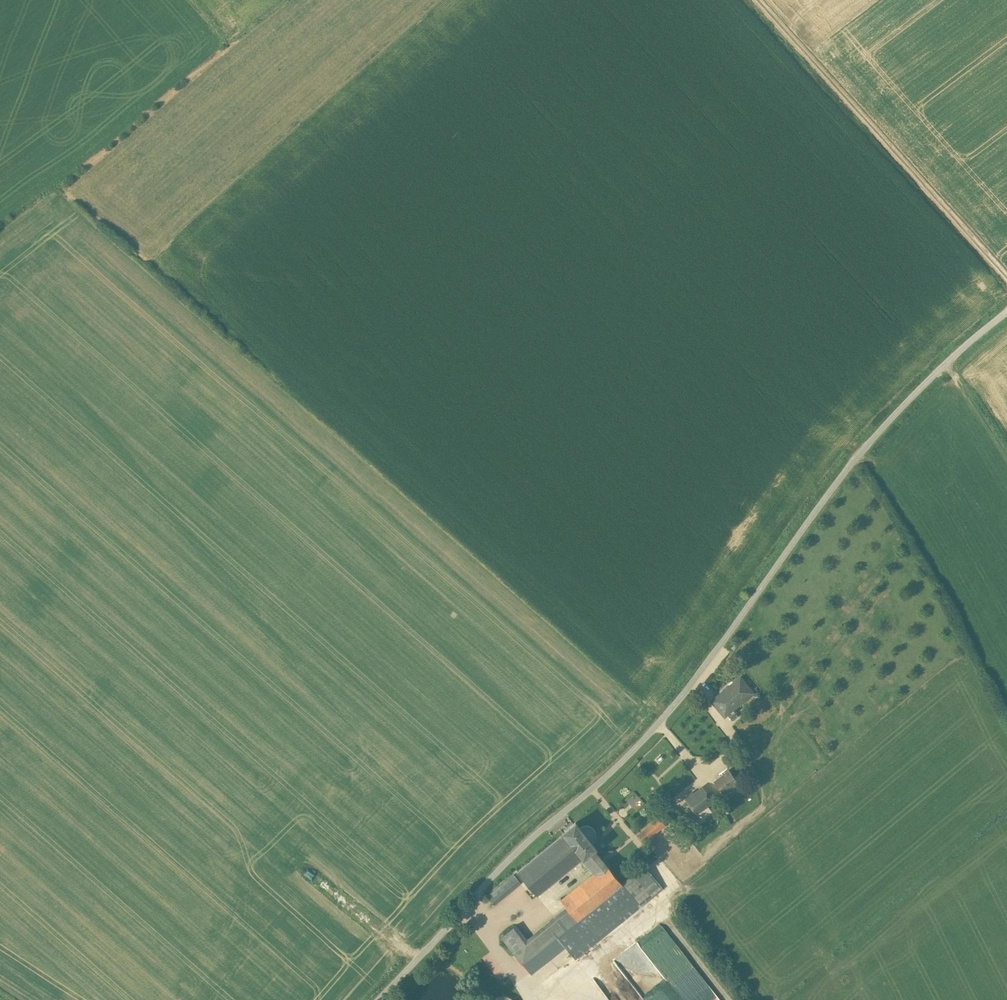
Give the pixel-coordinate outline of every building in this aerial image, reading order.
[(740,677),(712,701),(725,716),(727,714),(732,721),(738,716),(733,710),(753,693),(740,677)] [(729,770),(714,781),(724,795),(731,789),(730,788),(738,782),(729,770)] [(702,788),(694,794),(692,794),(688,796),(688,799),(686,800),(697,813),(713,801),(702,788)] [(682,800),(676,805),(679,809),(685,804),(682,800)] [(674,806),(666,813),(669,817),(678,811),(674,806)] [(660,818),(638,836),(644,843),(665,825),(660,818)] [(582,825),(580,827),(575,822),(563,833),(583,857),(594,850),(596,848),(591,842),(594,840),(596,836),(596,833),(595,830),(593,827),(590,825),(586,824),(582,825)] [(563,833),(517,871),(537,895),(580,860),(583,857),(563,833)] [(605,863),(594,850),(583,857),(580,860),(585,867),(588,864),(594,872),(605,863)] [(594,872),(560,899),(567,907),(555,917),(565,929),(622,884),(605,863),(594,872)] [(663,888),(644,865),(622,883),(641,906),(663,888)] [(514,874),(487,896),(494,904),(521,882),(514,874)] [(565,929),(556,936),(564,946),(575,960),(641,906),(622,883),(622,884),(565,929)] [(527,939),(521,944),(531,957),(556,936),(565,929),(555,917),(527,939)] [(661,922),(613,961),(644,999),(722,999),(661,922)] [(516,924),(501,936),(512,951),(521,944),(527,939),(516,924)] [(556,936),(537,952),(545,962),(564,946),(556,936)] [(521,944),(512,951),(523,963),(531,957),(521,944)] [(531,957),(523,963),(531,973),(545,962),(537,952),(531,957)] [(613,961),(597,974),(617,999),(644,999),(613,961)]
